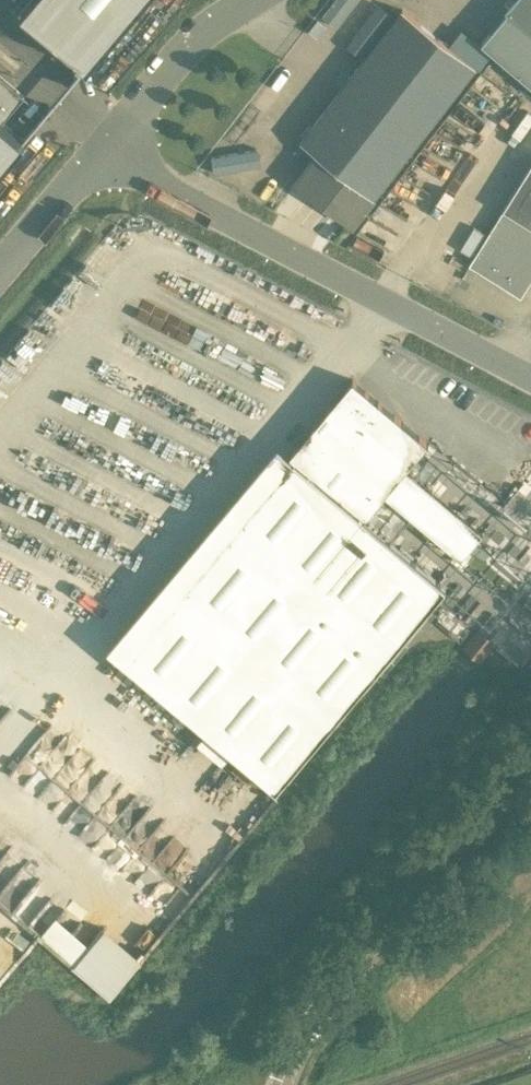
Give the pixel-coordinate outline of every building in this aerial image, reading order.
[(33,7),(93,58),(141,0),(39,0),(33,7)] [(507,11),(481,42),(530,85),(530,0),(516,0),(507,11)] [(297,180),(355,225),(376,198),(375,197),(477,66),(403,8),(301,140),(318,153),(297,180)] [(26,140),(10,126),(28,106),(0,82),(0,171),(26,140)] [(286,128),(281,134),(286,138),(313,103),(299,92),(276,121),(286,128)] [(469,263),(521,296),(530,280),(530,164),(469,263)] [(206,731),(231,752),(276,789),(398,644),(445,587),(364,519),(386,492),(406,467),(428,442),(352,379),(288,456),(293,460),(124,662),(206,731)] [(0,859),(0,886),(6,886),(6,913),(36,913),(36,908),(45,907),(43,858),(0,859)] [(144,954),(149,948),(136,938),(142,930),(113,907),(106,915),(132,936),(128,941),(144,954)] [(118,994),(147,957),(107,925),(93,942),(59,915),(43,935),(118,994)] [(150,944),(159,929),(148,923),(140,939),(150,944)]
